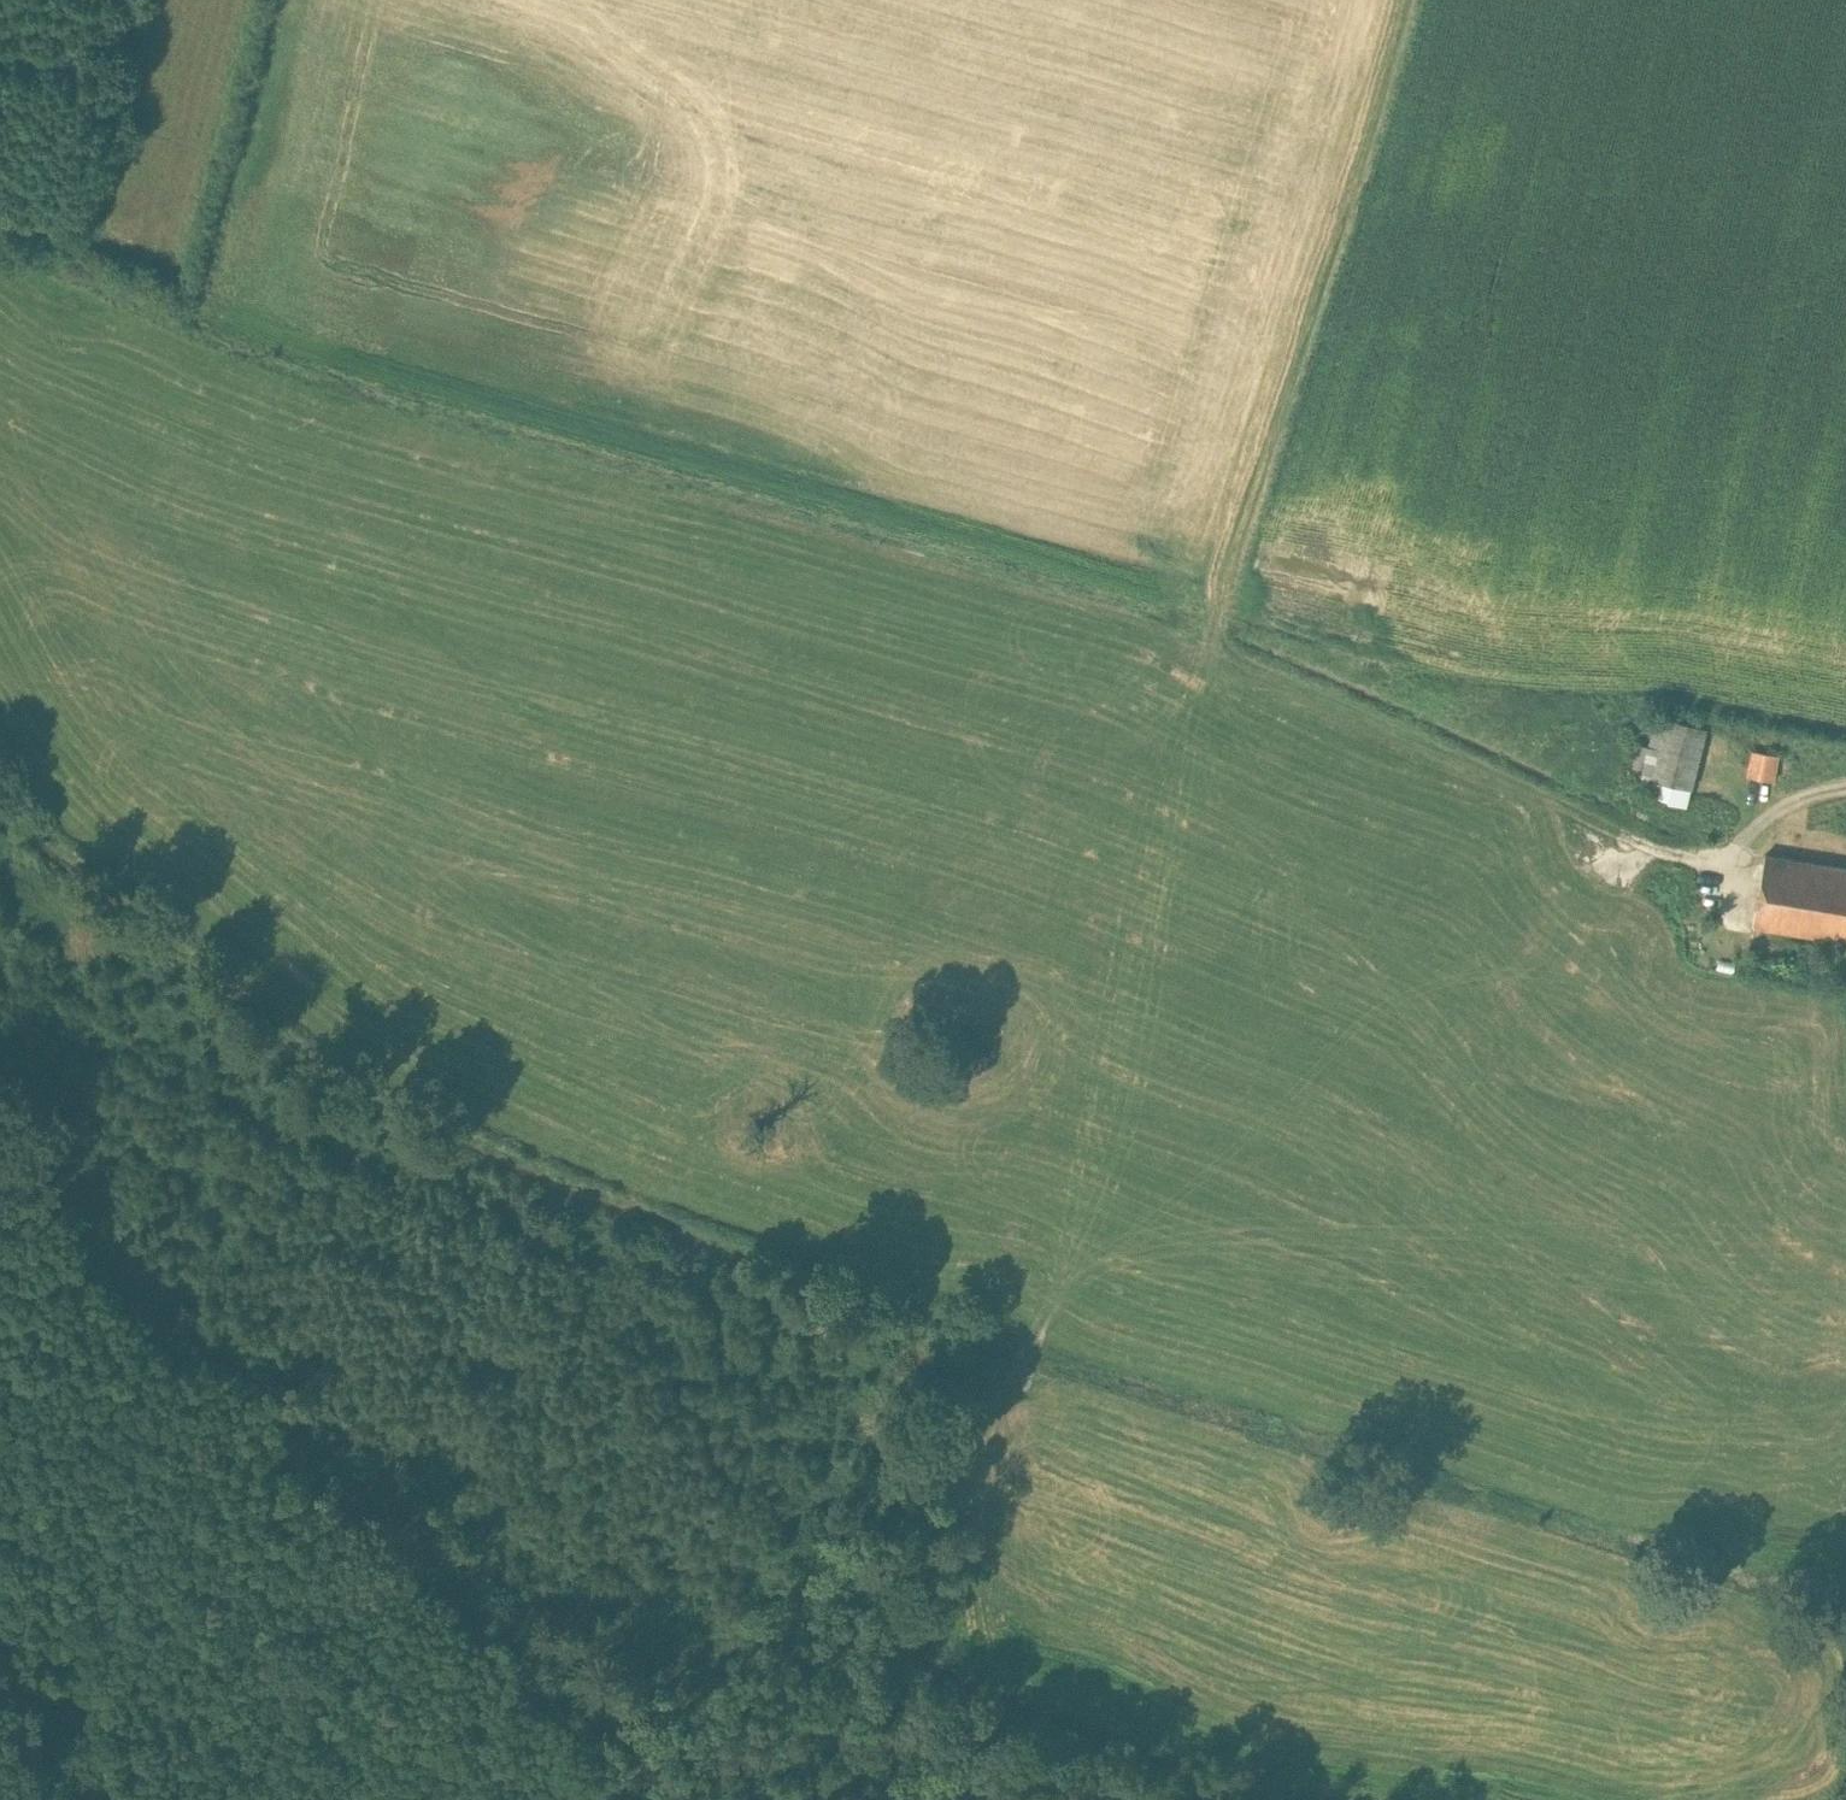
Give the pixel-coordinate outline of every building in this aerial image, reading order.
[(1670,718),(1641,711),(1626,771),(1654,779),(1670,718)] [(1705,727),(1670,718),(1654,779),(1689,787),(1705,727)] [(1778,754),(1752,749),(1748,775),(1774,780),(1778,754)] [(1689,787),(1654,779),(1650,795),(1685,804),(1689,787)] [(1765,853),(1753,924),(1845,940),(1845,867),(1765,853)]
